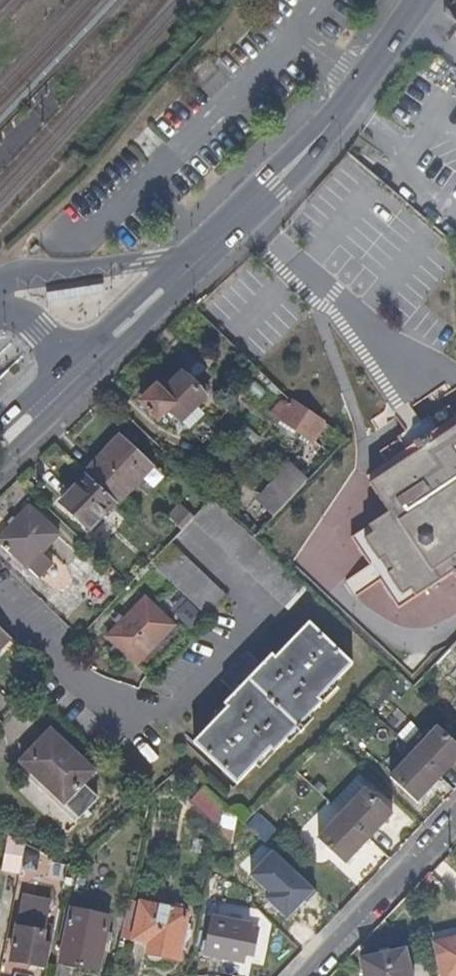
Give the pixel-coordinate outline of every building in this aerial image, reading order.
[(205,398),(208,395),(187,372),(171,387),(166,381),(156,390),(152,389),(142,399),(142,402),(141,404),(158,422),(169,411),(181,423),(183,424),(207,400),(205,398)] [(279,420),(290,404),(283,396),(271,414),(279,420)] [(322,427),(290,404),(279,420),(313,442),(322,427)] [(379,453),(385,464),(365,477),(370,484),(368,486),(387,514),(350,539),(397,610),(451,575),(454,580),(455,578),(455,417),(455,418),(448,407),(429,420),(428,418),(396,439),(398,441),(379,453)] [(155,469),(121,435),(84,472),(88,476),(92,480),(117,503),(120,506),(155,469)] [(281,509),(316,472),(298,455),(263,490),(281,509)] [(81,490),(92,480),(88,476),(77,487),(81,490)] [(91,530),(117,503),(92,480),(81,490),(77,487),(62,502),(91,530)] [(305,590),(209,499),(192,517),(190,519),(237,562),(287,609),(305,590)] [(192,517),(179,506),(168,518),(180,529),(190,519),(192,517)] [(60,535),(31,507),(0,540),(0,543),(38,579),(54,563),(43,553),(60,535)] [(226,598),(181,555),(168,544),(164,548),(149,565),(152,567),(168,582),(207,618),(226,598)] [(138,665),(176,625),(147,598),(110,638),(138,665)] [(151,677),(188,637),(176,625),(138,665),(151,677)] [(301,726),(321,704),(318,701),(350,667),(307,625),(290,643),(273,659),(270,657),(225,704),(223,707),(226,710),(193,745),(236,787),(270,752),(273,756),(295,733),(299,737),(304,731),(301,726)] [(0,629),(0,650),(11,639),(0,629)] [(384,694),(393,685),(386,676),(376,686),(384,694)] [(455,761),(455,748),(437,731),(414,755),(440,779),(455,761)] [(95,773),(51,732),(20,763),(78,819),(97,800),(82,786),(95,773)] [(440,779),(414,755),(390,780),(415,804),(440,779)] [(164,775),(151,761),(146,767),(159,780),(164,775)] [(314,780),(300,767),(295,772),(309,785),(314,780)] [(206,785),(192,798),(215,823),(229,810),(206,785)] [(390,814),(365,790),(341,815),(367,840),(390,814)] [(278,834),(258,815),(246,827),(267,847),(278,834)] [(367,840),(341,815),(318,841),(343,864),(367,840)] [(230,845),(233,831),(219,829),(214,849),(229,851),(230,845)] [(20,874),(25,847),(6,844),(1,871),(20,874)] [(65,884),(68,867),(53,865),(53,859),(25,845),(25,847),(20,874),(65,884)] [(273,849),(249,875),(269,894),(266,898),(288,918),(315,889),(273,849)] [(182,949),(189,912),(141,904),(135,941),(182,949)] [(99,972),(110,918),(71,911),(60,964),(99,972)] [(244,961),(251,923),(214,917),(207,955),(215,956),(229,958),(244,961)] [(45,969),(49,947),(42,946),(44,934),(18,929),(11,962),(45,969)] [(434,946),(440,975),(455,975),(455,941),(434,946)] [(404,953),(360,963),(363,975),(409,975),(404,953)]
